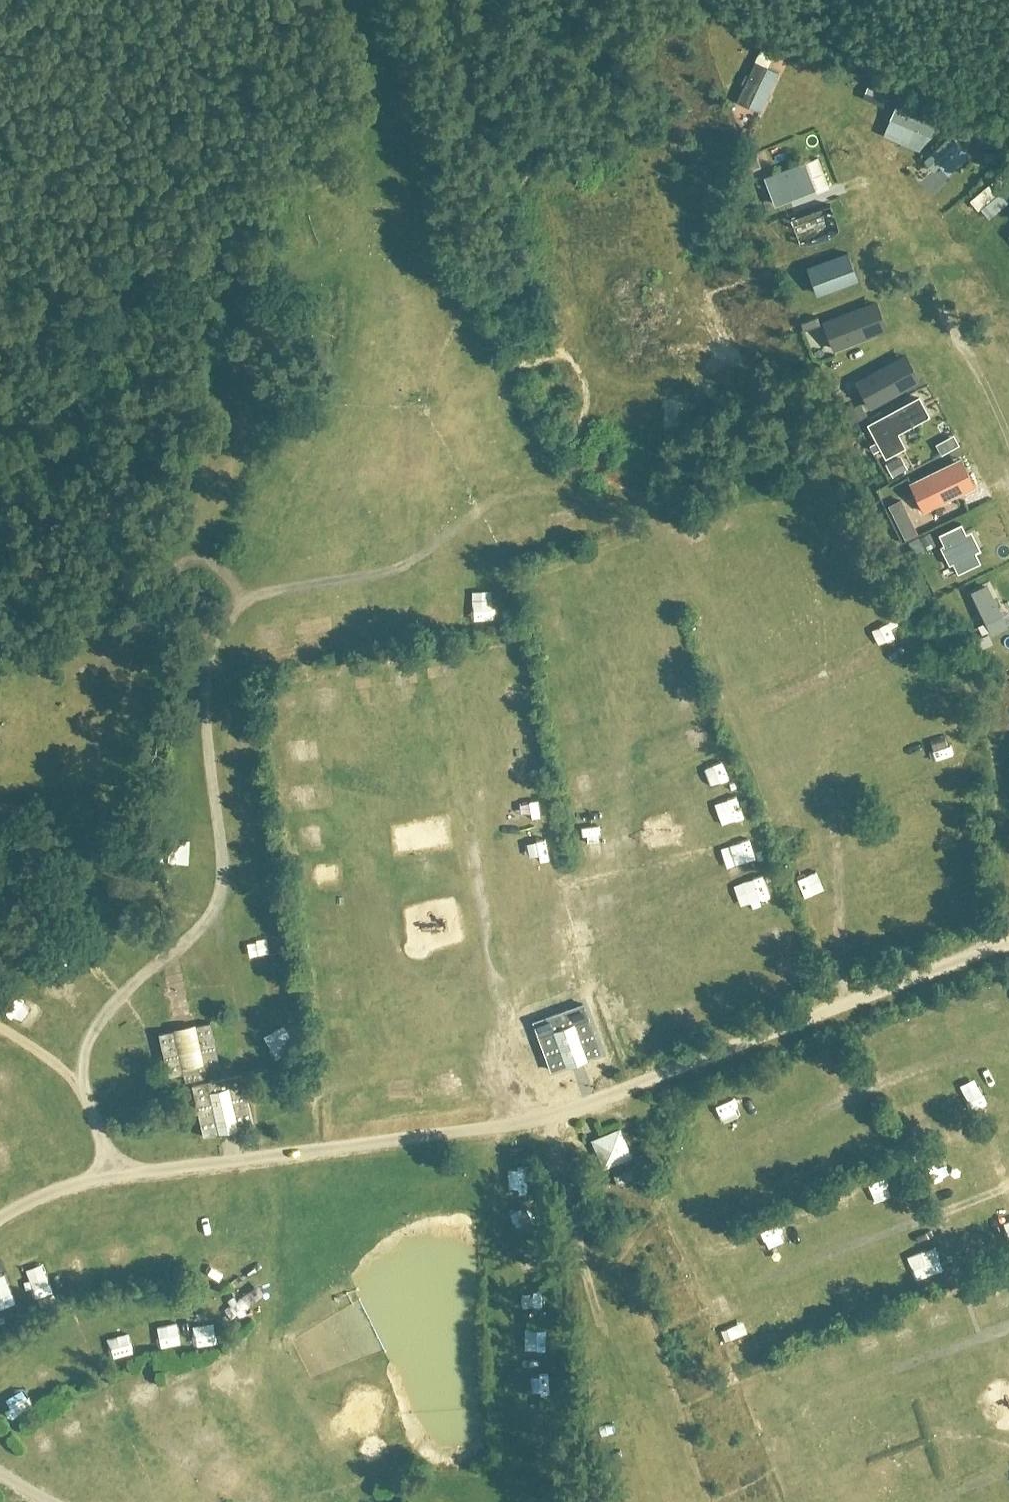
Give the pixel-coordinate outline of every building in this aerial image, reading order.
[(183,1028),(158,1032),(167,1076),(182,1073),(184,1081),(206,1077),(204,1069),(219,1066),(210,1022),(183,1028)] [(243,1074),(191,1085),(202,1137),(230,1131),(255,1126),(243,1074)]
